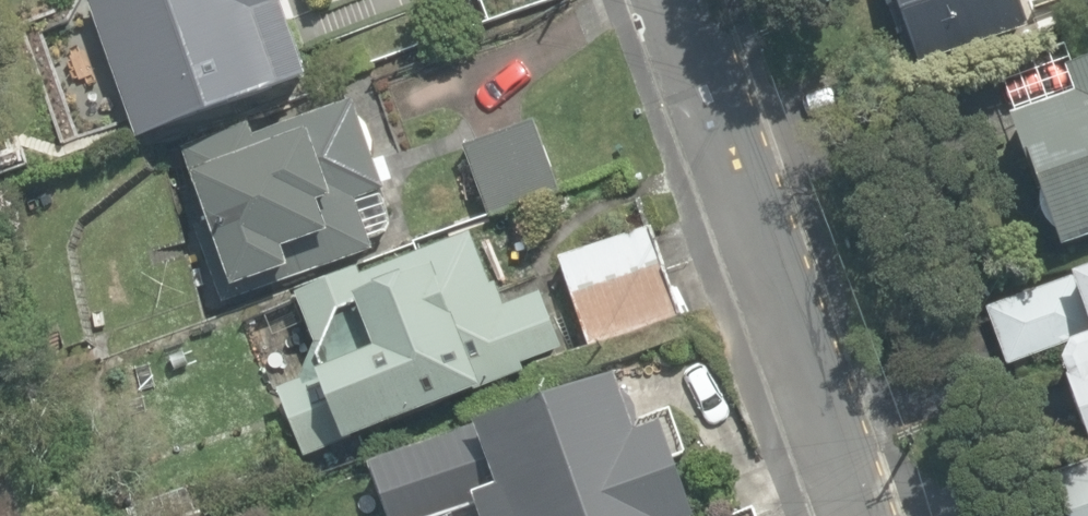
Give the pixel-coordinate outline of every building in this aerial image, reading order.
[(302,76),(274,0),(86,0),(103,50),(88,56),(106,103),(119,98),(135,136),(302,76)] [(1027,24),(1018,0),(895,0),(918,62),(1027,24)] [(1087,234),(1087,55),(1069,61),(1063,43),(996,68),(1013,109),(1002,112),(1018,155),(1022,154),(1036,194),(1034,205),(1041,221),(1049,226),(1057,244),(1087,234)] [(353,114),(348,100),(252,133),(248,121),(179,146),(228,285),(244,281),(248,292),(371,249),(367,237),(386,231),(389,227),(389,220),(378,184),(392,180),(383,155),(371,160),(372,151),(373,141),(370,130),(366,121),(359,116),(353,114)] [(563,188),(535,119),(462,144),(487,215),(563,188)] [(683,315),(649,225),(555,256),(590,345),(683,315)] [(301,457),(524,370),(521,363),(561,347),(539,290),(501,304),(494,283),(488,285),(466,232),(357,272),(354,266),(290,290),(312,343),(295,379),(274,387),(301,457)] [(1066,270),(1068,275),(984,305),(1006,365),(1061,344),(1056,357),(1063,374),(1061,375),(1087,445),(1087,262),(1066,270)] [(693,515),(655,419),(638,425),(623,393),(617,395),(609,371),(468,420),(469,424),(363,461),(385,515),(440,515),(473,505),(477,515),(691,515),(693,515)] [(1050,472),(1066,515),(1087,515),(1087,458),(1050,472)]
